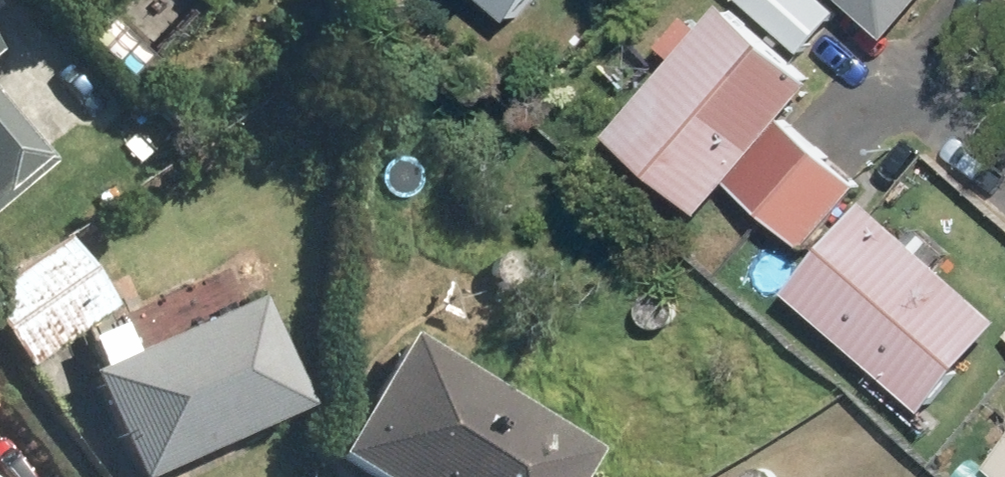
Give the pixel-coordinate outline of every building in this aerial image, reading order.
[(523,19),(539,0),(500,0),(523,19)] [(849,13),(835,0),(750,0),(810,56),(849,13)] [(937,0),(863,0),(905,36),(937,0)] [(621,133),(714,213),(828,83),(736,3),(621,133)] [(0,104),(0,205),(50,163),(0,104)] [(813,247),(870,184),(798,120),(741,183),(813,247)] [(1004,337),(1004,310),(879,198),(799,289),(938,412),(1004,337)] [(64,232),(0,277),(0,336),(23,368),(115,303),(64,232)] [(312,405),(262,297),(87,377),(134,476),(154,476),(312,405)] [(602,450),(409,334),(335,455),(372,476),(586,476),(602,450)] [(991,476),(1004,476),(1004,462),(991,476)]
